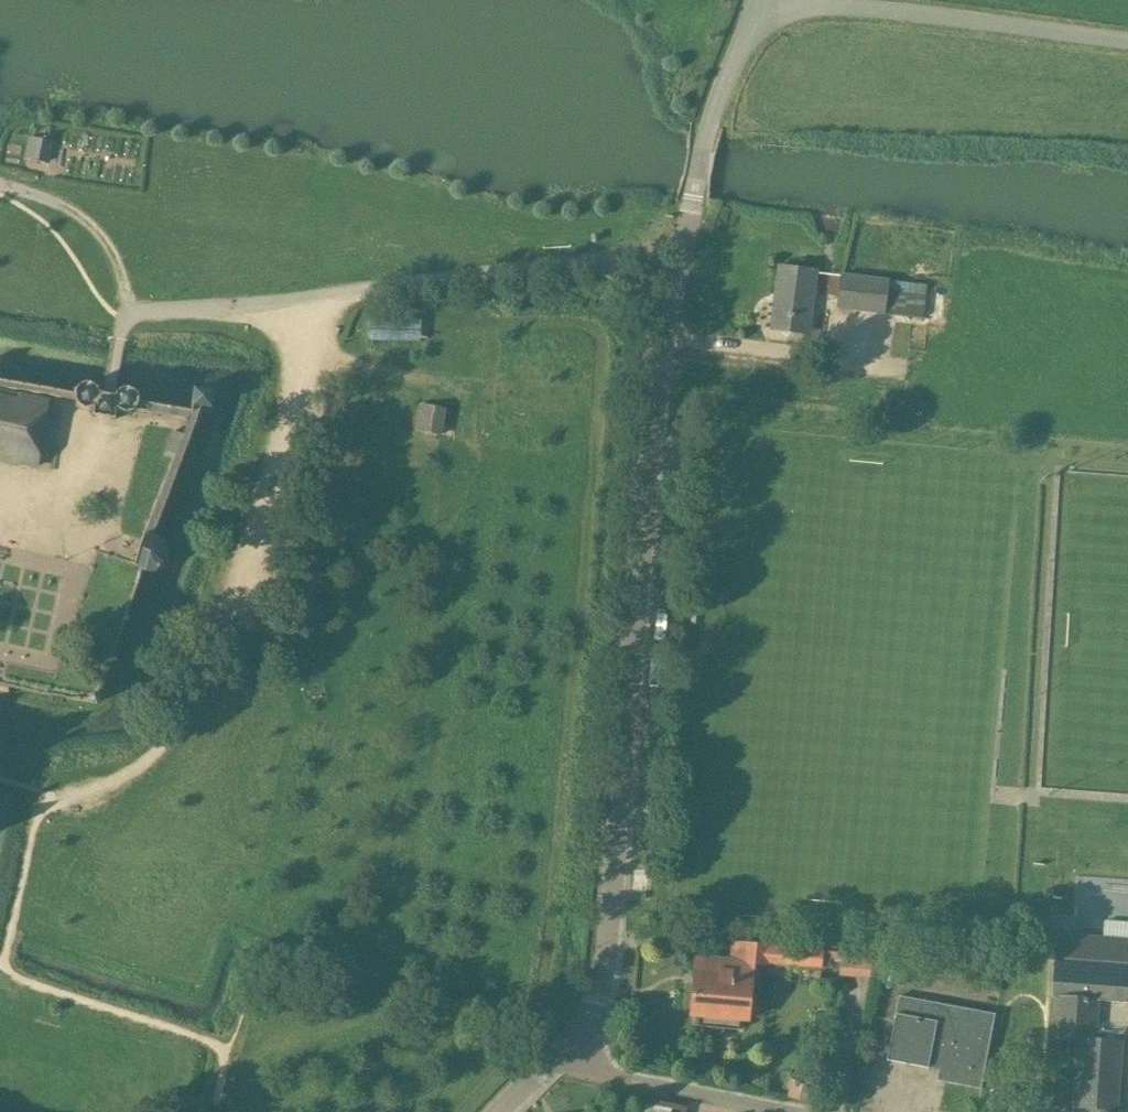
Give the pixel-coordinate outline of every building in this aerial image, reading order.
[(48,161),(51,141),(31,138),(27,158),(48,161)] [(772,328),(809,333),(817,271),(780,267),(772,328)] [(837,308),(885,314),(890,279),(841,273),(837,308)] [(422,318),(369,317),(368,350),(421,350),(422,318)] [(141,404),(141,402),(140,400),(140,397),(139,394),(136,392),(133,390),(131,389),(127,389),(124,390),(121,392),(118,394),(117,396),(109,395),(101,393),(100,391),(98,388),(94,385),(90,384),(86,384),(83,385),(79,387),(77,390),(76,392),(76,396),(76,399),(78,402),(80,406),(83,408),(86,409),(89,409),(92,409),(96,408),(94,415),(105,417),(116,419),(118,410),(120,410),(122,412),(125,413),(128,413),(131,413),(135,411),(138,409),(140,406),(141,404)] [(193,407),(212,409),(214,392),(195,389),(193,407)] [(37,466),(48,401),(20,395),(19,396),(0,392),(0,459),(37,466)] [(443,434),(448,407),(419,403),(415,430),(443,434)] [(157,572),(166,566),(170,555),(167,543),(157,537),(146,535),(145,539),(136,566),(146,572),(157,572)] [(97,705),(101,702),(102,698),(100,695),(95,693),(91,695),(90,701),(93,705),(97,705)] [(1075,1106),(1118,1110),(1123,1042),(1096,1040),(1099,1000),(1127,1002),(1127,939),(1057,934),(1053,996),(1056,996),(1053,1037),(1080,1039),(1075,1106)] [(769,963),(821,968),(823,951),(770,946),(733,942),(731,961),(697,958),(692,1015),(699,1015),(698,1026),(740,1030),(741,1019),(748,1020),(753,964),(768,965),(769,963)] [(841,955),(840,974),(869,975),(870,956),(841,955)] [(899,996),(896,1014),(887,1060),(939,1070),(937,1080),(981,1089),(993,1027),(995,1014),(899,996)]
